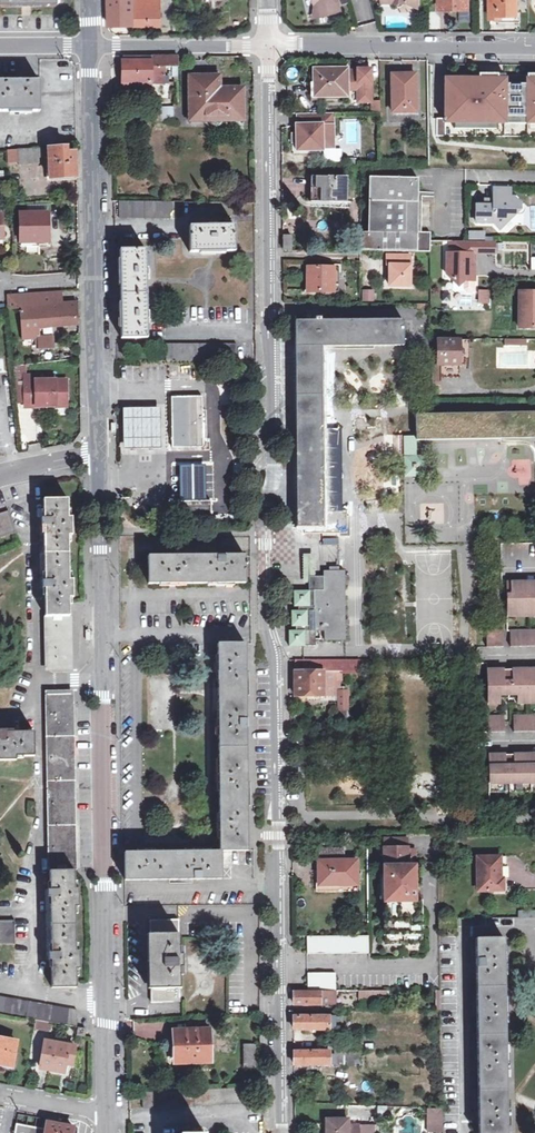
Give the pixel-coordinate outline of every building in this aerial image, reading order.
[(133,26),(133,0),(108,0),(108,23),(109,26),(127,26),(127,35),(133,35),(133,26)] [(133,26),(159,26),(159,0),(133,0),(133,26)] [(313,5),(312,18),(339,12),(336,0),(312,0),(313,5)] [(468,0),(439,0),(439,9),(468,9),(468,0)] [(516,12),(516,0),(489,0),(489,23),(516,22),(516,12)] [(133,58),(122,58),(122,94),(151,94),(152,83),(163,83),(163,82),(166,82),(166,78),(163,78),(163,67),(177,67),(177,55),(133,55),(133,58)] [(359,72),(347,73),(348,89),(359,89),(359,102),(372,101),(373,101),(372,68),(359,68),(359,72)] [(347,69),(311,69),(312,100),(338,99),(338,95),(348,95),(348,89),(347,73),(347,69)] [(440,73),(441,119),(534,118),(534,73),(522,74),(522,79),(504,79),(504,72),(440,73)] [(392,111),(415,111),(415,73),(392,73),(392,111)] [(243,120),(244,89),(219,89),(219,75),(189,75),(189,120),(243,120)] [(38,111),(39,81),(0,80),(0,110),(38,111)] [(373,101),(372,101),(372,112),(380,112),(380,101),(373,101)] [(172,120),(172,106),(155,105),(154,120),(172,120)] [(333,112),(298,113),(298,124),(296,124),(296,150),(323,149),(322,138),(334,137),(333,112)] [(334,137),(322,138),(323,149),(334,149),(334,137)] [(50,177),(76,176),(76,151),(67,152),(67,146),(19,149),(20,163),(40,162),(40,155),(48,155),(50,177)] [(310,202),(345,203),(346,176),(311,175),(310,202)] [(370,233),(360,233),(359,251),(430,252),(430,232),(417,232),(418,178),(370,178),(369,201),(372,201),(370,233)] [(495,186),(495,199),(495,204),(486,204),(478,204),(478,221),(494,222),(501,229),(515,216),(515,210),(521,210),(521,203),(515,195),(511,196),(510,186),(495,186)] [(174,210),(174,202),(169,202),(119,201),(119,218),(170,219),(170,210),(174,210)] [(21,245),(27,245),(27,241),(38,241),(49,241),(48,213),(28,214),(28,209),(24,209),(24,213),(20,213),(21,245)] [(190,252),(234,251),(234,226),(190,226),(190,252)] [(292,234),(283,234),(283,249),(292,249),(292,234)] [(471,252),(474,252),(474,240),(465,240),(454,240),(454,252),(446,252),(445,273),(451,278),(463,279),(468,274),(473,274),(474,263),(470,263),(471,252)] [(494,241),(474,240),(474,252),(494,253),(494,241)] [(122,338),(147,338),(146,249),(120,250),(121,268),(121,310),(122,338)] [(385,266),(388,266),(388,285),(408,286),(408,256),(385,255),(385,266)] [(307,292),(333,292),(333,277),(340,277),(340,267),(308,267),(307,292)] [(463,279),(463,289),(465,292),(470,292),(473,289),(473,279),(463,279)] [(489,302),(489,289),(477,289),(477,302),(489,302)] [(534,327),(534,290),(520,291),(519,327),(534,327)] [(20,307),(62,304),(61,292),(8,296),(9,308),(20,307)] [(362,292),(362,301),(373,301),(373,292),(362,292)] [(62,304),(20,307),(22,339),(38,339),(39,349),(54,348),(53,335),(38,336),(38,325),(75,323),(75,310),(77,309),(76,301),(71,301),(71,304),(67,304),(62,304)] [(296,411),(297,527),(305,527),(305,533),(346,532),(346,511),(323,510),(322,346),(404,346),(404,320),(321,320),(321,317),(313,317),(313,320),(296,320),(296,411)] [(466,340),(439,339),(439,356),(439,364),(433,363),(432,381),(442,381),(442,377),(442,364),(461,364),(461,363),(465,363),(466,340)] [(166,344),(166,360),(235,361),(236,344),(166,344)] [(442,364),(442,377),(460,376),(461,364),(442,364)] [(120,377),(130,377),(130,367),(120,367),(120,377)] [(67,381),(57,381),(34,382),(35,376),(24,376),(25,407),(36,407),(36,411),(67,410),(67,381)] [(173,448),(203,448),(203,397),(172,398),(173,448)] [(123,410),(123,421),(160,420),(160,451),(163,450),(162,410),(123,410)] [(404,442),(416,442),(416,439),(534,438),(534,411),(416,413),(416,435),(404,435),(404,442)] [(160,420),(123,421),(124,451),(160,451),(160,420)] [(416,442),(404,442),(404,476),(417,476),(416,442)] [(179,465),(179,500),(200,500),(199,465),(179,465)] [(44,499),(46,660),(70,659),(70,597),(73,597),(72,579),(69,579),(69,536),(72,536),(72,516),(69,517),(68,499),(44,499)] [(180,516),(212,516),(212,500),(200,500),(179,500),(180,516)] [(15,535),(8,512),(0,514),(0,539),(15,535)] [(148,584),(245,583),(245,555),(148,556),(148,584)] [(305,583),(310,584),(310,577),(317,577),(317,555),(305,555),(305,583)] [(310,591),(297,591),(295,591),(295,607),(297,608),(299,608),(299,611),(297,611),(294,611),(293,626),(297,626),(297,631),(290,630),(290,646),(297,647),(317,647),(317,629),(324,629),(324,640),(344,640),(344,570),(324,570),(323,577),(317,577),(310,577),(310,584),(310,591)] [(510,582),(510,594),(506,594),(506,604),(534,604),(534,581),(510,582)] [(506,604),(507,619),(516,619),(516,615),(534,614),(534,604),(506,604)] [(509,630),(510,647),(517,647),(534,646),(534,630),(509,630)] [(502,631),(485,631),(486,647),(502,647),(502,631)] [(220,852),(230,851),(247,851),(245,644),(217,644),(219,852),(220,852)] [(71,671),(70,659),(46,660),(46,671),(71,671)] [(295,697),(324,697),(323,670),(323,660),(297,661),(295,660),(295,697)] [(323,660),(323,670),(346,671),(360,671),(360,660),(323,660)] [(486,670),(487,703),(500,703),(500,698),(517,697),(517,702),(534,702),(534,669),(511,669),(512,686),(504,686),(503,669),(486,670)] [(323,670),(324,697),(323,701),(342,701),(342,695),(343,695),(344,680),(346,680),(346,671),(323,670)] [(47,691),(47,703),(71,703),(71,691),(47,691)] [(342,695),(342,701),(342,718),(351,718),(351,695),(343,695),(342,695)] [(74,889),(71,703),(47,703),(52,987),(75,987),(75,970),(79,970),(79,950),(75,951),(74,906),(78,907),(78,889),(74,889)] [(504,715),(488,716),(488,732),(496,732),(505,732),(504,715)] [(513,715),(514,731),(534,731),(534,715),(513,715)] [(15,760),(16,757),(34,757),(34,732),(0,732),(0,760),(15,760)] [(489,756),(489,789),(501,789),(501,783),(505,783),(514,783),(518,783),(518,788),(534,788),(534,755),(514,755),(514,772),(506,772),(506,755),(489,756)] [(501,789),(489,789),(490,793),(505,792),(505,783),(501,783),(501,789)] [(518,788),(518,783),(514,783),(514,792),(534,792),(534,788),(518,788)] [(414,865),(414,855),(406,855),(407,849),(407,838),(384,839),(385,900),(387,900),(387,924),(385,924),(386,943),(422,943),(422,924),(420,924),(420,908),(421,908),(421,896),(414,897),(414,887),(414,878),(414,875),(421,874),(421,865),(414,865)] [(320,860),(319,879),(337,879),(337,885),(358,885),(358,860),(343,860),(343,849),(322,849),(322,860),(320,860)] [(220,852),(220,868),(231,868),(230,851),(220,852)] [(220,852),(219,852),(124,852),(124,880),(220,879),(220,868),(220,852)] [(477,889),(503,888),(503,878),(499,878),(499,857),(477,857),(477,889)] [(456,918),(438,918),(439,929),(456,929),(456,918)] [(15,944),(15,919),(0,919),(0,944),(15,944)] [(150,1002),(178,1002),(178,968),(180,968),(180,955),(178,955),(177,921),(149,921),(150,1002)] [(369,935),(307,936),(308,955),(369,954),(369,935)] [(503,939),(475,939),(476,1132),(504,1132),(503,939)] [(310,986),(337,985),(337,970),(309,970),(310,986)] [(387,990),(358,990),(358,1000),(387,1000),(387,990)] [(322,1003),(322,991),(294,991),(294,1003),(322,1003)] [(31,1018),(35,1019),(50,1022),(77,1027),(77,1010),(0,996),(0,1013),(31,1018)] [(294,1029),(329,1029),(329,1016),(294,1016),(294,1029)] [(50,1022),(35,1019),(34,1028),(48,1031),(50,1022)] [(86,1028),(77,1027),(76,1035),(84,1036),(86,1028)] [(174,1063),(210,1062),(210,1031),(174,1031),(174,1063)] [(14,1071),(17,1053),(13,1052),(15,1041),(0,1038),(0,1068),(14,1071)] [(39,1069),(67,1074),(69,1065),(71,1065),(74,1047),(44,1042),(39,1069)] [(316,1042),(315,1052),(330,1052),(335,1052),(335,1042),(316,1042)] [(243,1045),(244,1067),(254,1067),(254,1045),(243,1045)] [(329,1056),(330,1052),(315,1052),(294,1052),(294,1063),(294,1065),(335,1066),(335,1056),(329,1056)] [(353,1052),(341,1052),(335,1052),(335,1056),(335,1066),(335,1068),(353,1068),(353,1065),(353,1052)] [(254,1067),(244,1067),(244,1075),(254,1075),(254,1067)] [(247,1088),(140,1092),(141,1108),(243,1103),(243,1094),(247,1094),(247,1088)] [(435,1114),(426,1114),(426,1131),(435,1131),(435,1114)] [(358,1125),(348,1124),(347,1119),(327,1119),(326,1132),(358,1132),(358,1125)] [(69,1126),(42,1121),(40,1127),(12,1123),(10,1132),(68,1132),(69,1126)]
